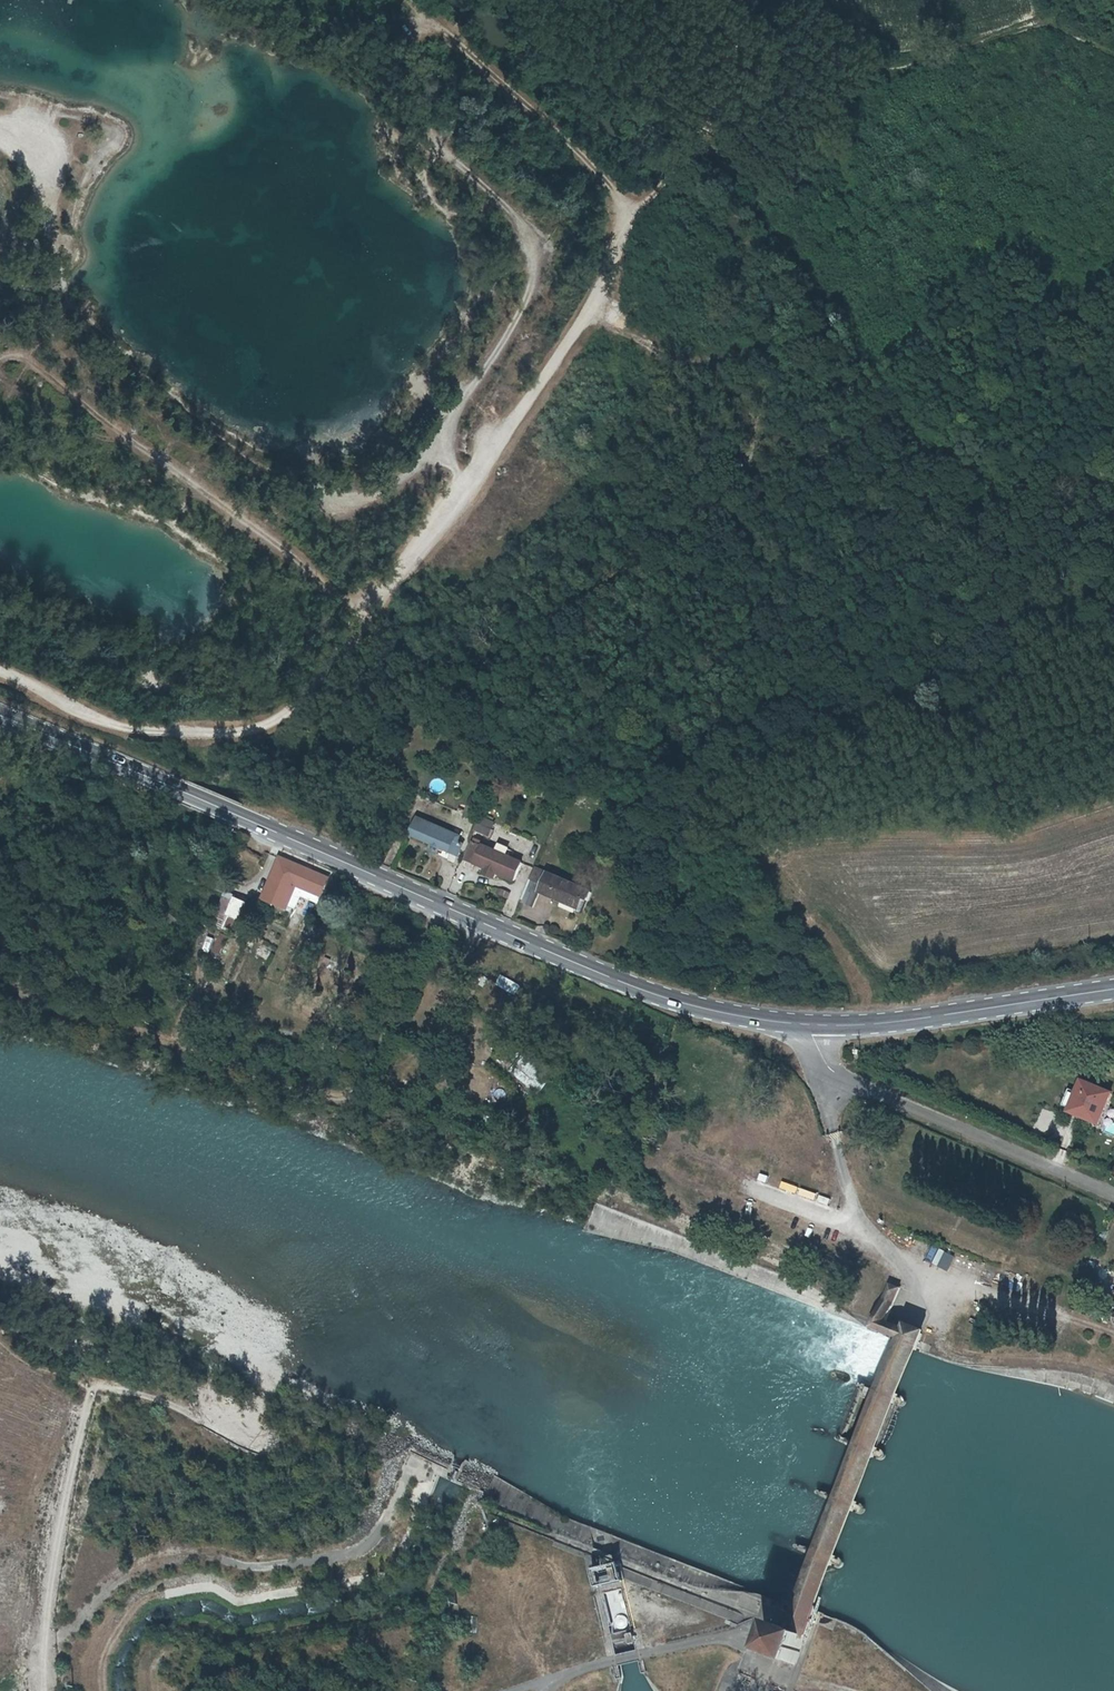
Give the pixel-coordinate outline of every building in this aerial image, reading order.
[(472,796),(465,817),(476,821),(483,800),(472,796)] [(419,815),(411,833),(451,849),(458,832),(419,815)] [(481,817),(477,834),(492,838),(495,820),(481,817)] [(479,856),(477,859),(516,876),(524,859),(477,839),(471,853),(479,856)] [(309,889),(316,872),(283,858),(275,876),(270,888),(275,890),(270,901),(288,909),(300,886),(309,889)] [(531,876),(523,896),(536,902),(541,888),(581,904),(585,896),(588,897),(592,887),(548,869),(543,881),(531,876)] [(316,872),(309,889),(324,895),(332,879),(316,872)] [(230,895),(216,926),(227,931),(234,917),(242,920),(250,904),(230,895)] [(521,917),(546,924),(553,900),(539,896),(535,908),(525,905),(521,917)] [(215,950),(223,952),(228,936),(219,934),(215,950)] [(538,1093),(547,1080),(524,1065),(515,1078),(538,1093)] [(1071,1105),(1069,1108),(1100,1120),(1113,1091),(1082,1079),(1078,1089),(1071,1105)] [(1078,1089),(1070,1086),(1063,1102),(1071,1105),(1078,1089)] [(1113,1137),(1113,1124),(1108,1122),(1104,1133),(1113,1137)] [(820,1204),(823,1196),(804,1191),(802,1199),(820,1204)] [(923,1264),(926,1246),(917,1244),(914,1262),(923,1264)] [(923,1265),(939,1267),(941,1250),(926,1247),(923,1265)] [(800,1651),(804,1639),(817,1607),(919,1350),(926,1330),(893,1316),(906,1284),(893,1279),(874,1327),(900,1338),(899,1342),(796,1606),(788,1626),(780,1624),(773,1644),(771,1650),(797,1659),(800,1651)] [(959,1310),(961,1302),(945,1298),(943,1305),(959,1310)] [(615,1569),(602,1573),(604,1581),(618,1578),(615,1569)] [(609,1608),(613,1630),(628,1627),(621,1587),(603,1590),(604,1600),(607,1600),(608,1608),(609,1608)] [(614,1632),(612,1641),(630,1644),(632,1635),(614,1632)]
